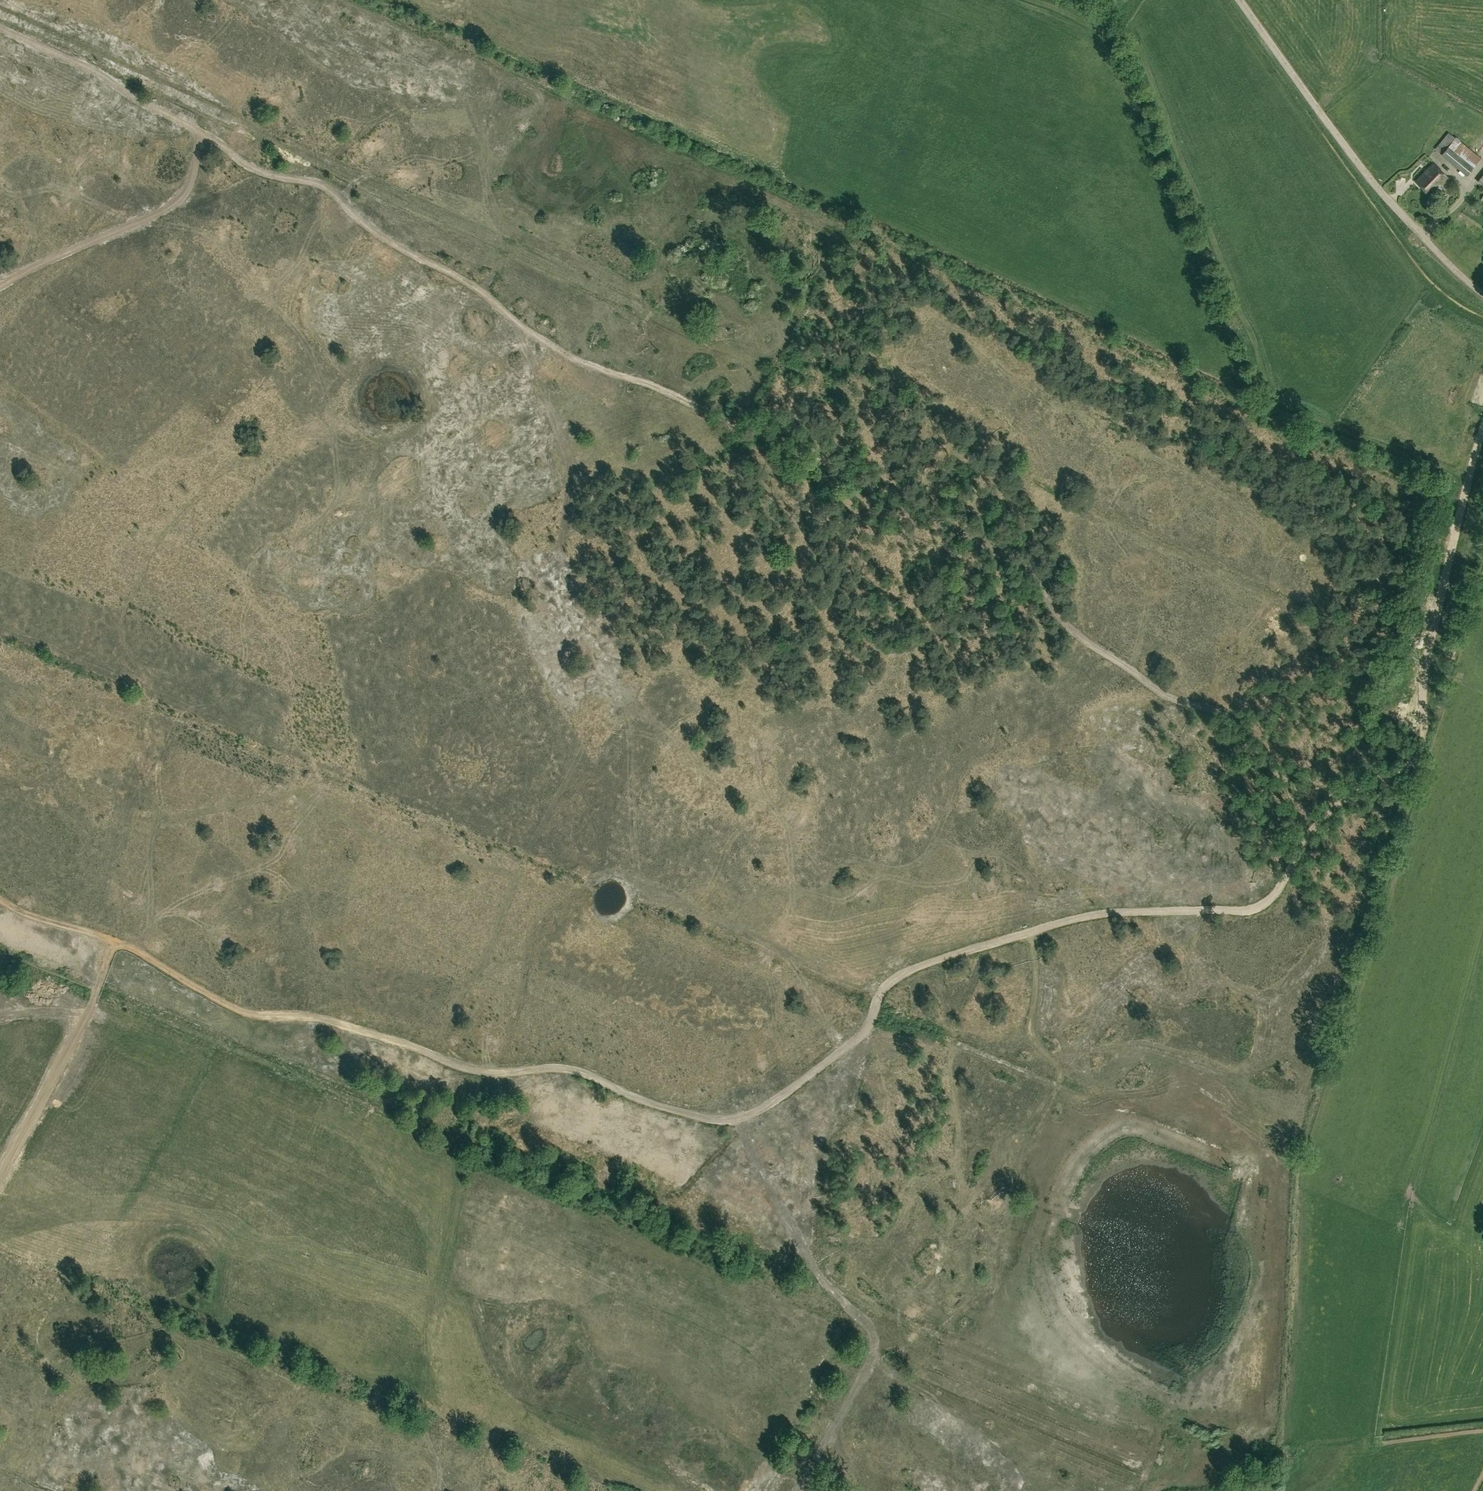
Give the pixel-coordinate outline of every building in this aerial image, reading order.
[(1467,175),(1482,158),(1456,137),(1455,138),(1449,132),(1435,149),(1441,156),(1467,175)] [(1449,179),(1435,163),(1416,182),(1432,199),(1443,188),(1441,186),(1449,179)] [(1409,180),(1400,180),(1400,194),(1409,193),(1409,180)]
